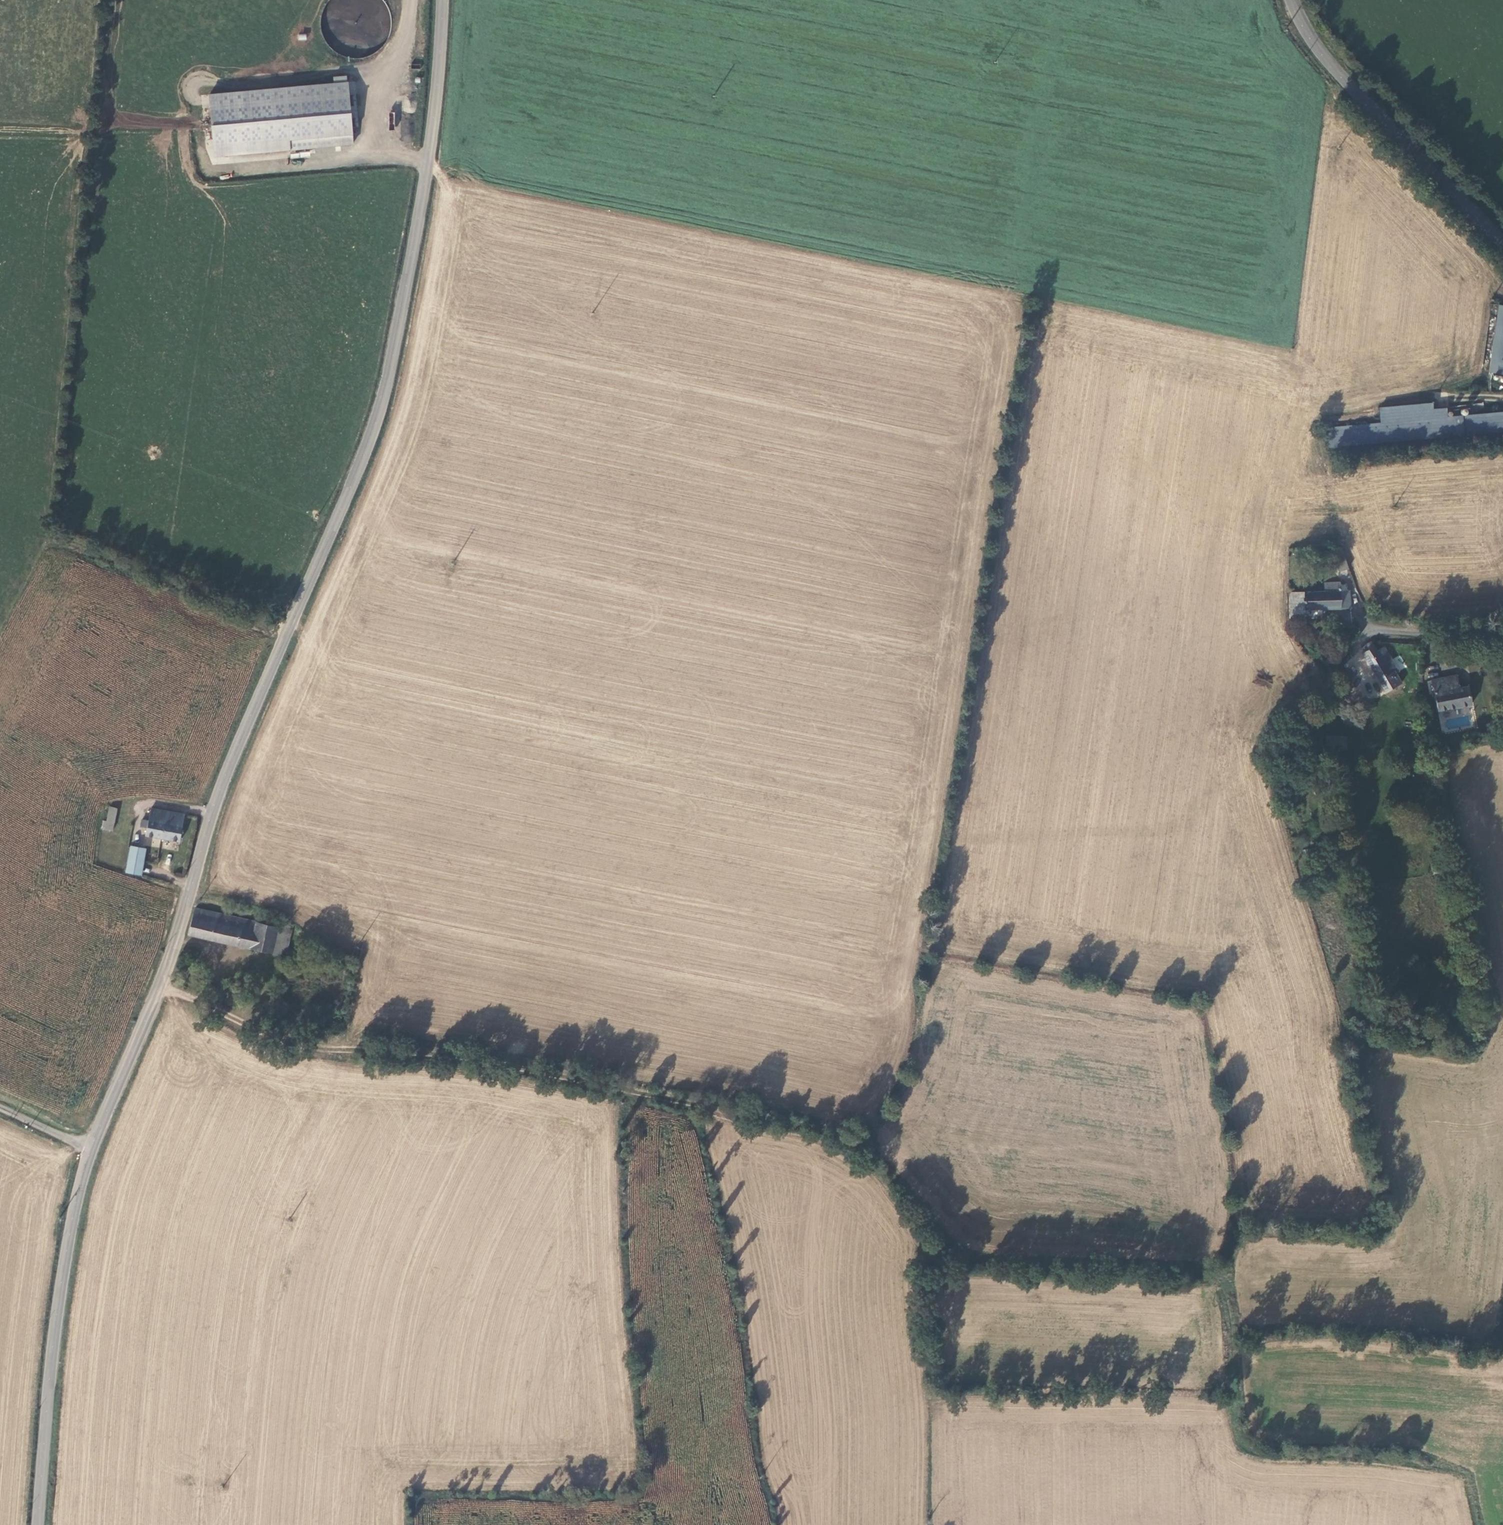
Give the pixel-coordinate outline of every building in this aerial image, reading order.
[(330,46),(354,56),(358,48),(380,47),(388,29),(388,28),(384,37),(378,35),(377,18),(366,18),(362,17),(365,9),(375,9),(377,3),(371,3),(364,0),(330,0),(329,2),(331,44),(330,46)] [(184,154),(322,140),(315,77),(302,79),(178,91),(184,154)] [(1499,305),(1490,372),(1502,374),(1502,305),(1499,305)] [(1433,403),(1378,407),(1380,422),(1434,417),(1433,403)] [(1502,433),(1502,411),(1434,417),(1380,422),(1326,427),(1328,448),(1502,433)] [(1326,581),(1327,590),(1339,589),(1338,580),(1326,581)] [(1304,610),(1351,606),(1349,588),(1339,589),(1327,590),(1299,593),(1300,608),(1291,608),(1292,616),(1304,616),(1304,610)] [(1290,593),(1291,608),(1300,608),(1299,593),(1290,593)] [(1398,672),(1386,647),(1378,651),(1374,642),(1367,646),(1369,650),(1366,653),(1379,681),(1381,680),(1387,691),(1401,684),(1396,673),(1398,672)] [(1355,675),(1348,668),(1336,682),(1343,691),(1351,685),(1349,682),(1355,675)] [(1460,688),(1460,678),(1459,676),(1435,679),(1436,683),(1437,692),(1439,711),(1472,705),(1470,688),(1460,688)] [(108,806),(102,829),(112,831),(118,808),(108,806)] [(142,844),(176,849),(181,822),(147,817),(145,828),(138,828),(137,836),(142,836),(142,844)] [(142,858),(125,854),(120,880),(137,883),(142,859),(142,858)] [(274,927),(206,912),(194,909),(187,934),(214,941),(283,956),(296,959),(298,953),(284,949),(288,930),(274,927)]
